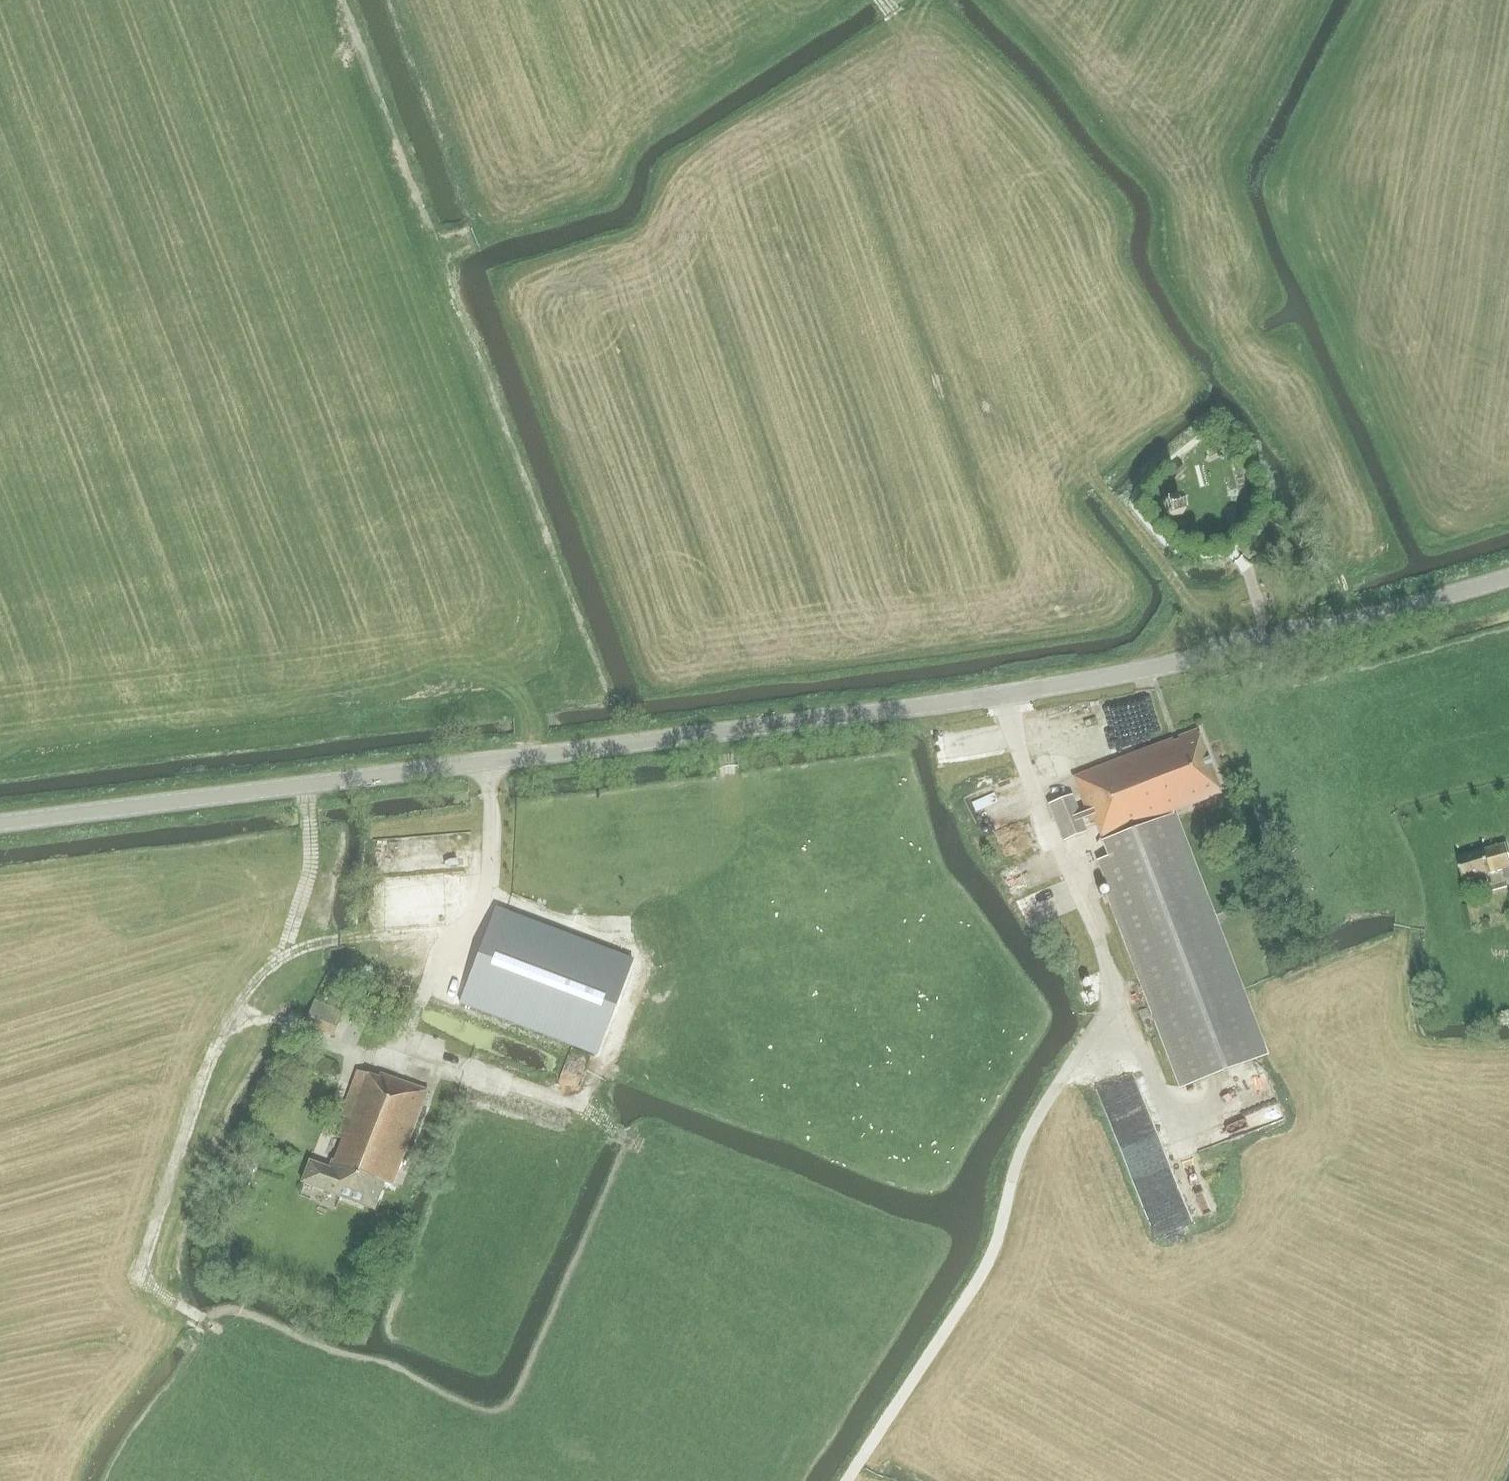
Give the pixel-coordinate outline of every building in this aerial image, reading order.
[(1174,478),(1184,470),(1179,464),(1169,472),(1174,478)] [(1166,519),(1183,515),(1178,499),(1162,503),(1166,519)] [(1161,735),(1157,711),(1138,715),(1142,738),(1161,735)] [(1173,740),(1074,778),(1091,825),(1095,823),(1108,857),(1098,861),(1184,1087),(1264,1056),(1178,830),(1169,834),(1162,817),(1222,794),(1198,730),(1178,738),(1179,741),(1174,743),(1173,740)] [(969,796),(971,805),(993,800),(991,791),(969,796)] [(1064,842),(1086,833),(1071,796),(1049,805),(1064,842)] [(1506,844),(1457,858),(1464,881),(1504,869),(1506,879),(1508,878),(1508,854),(1506,844)] [(496,909),(460,1002),(597,1054),(633,958),(497,906),(496,909)] [(333,1036),(343,1012),(315,1000),(304,1024),(333,1036)] [(392,1186),(428,1091),(380,1074),(378,1078),(357,1071),(341,1116),(345,1117),(333,1150),(335,1151),(329,1168),(310,1161),(302,1182),(374,1209),(384,1183),(392,1186)] [(255,1167),(246,1164),(239,1181),(248,1184),(255,1167)]
